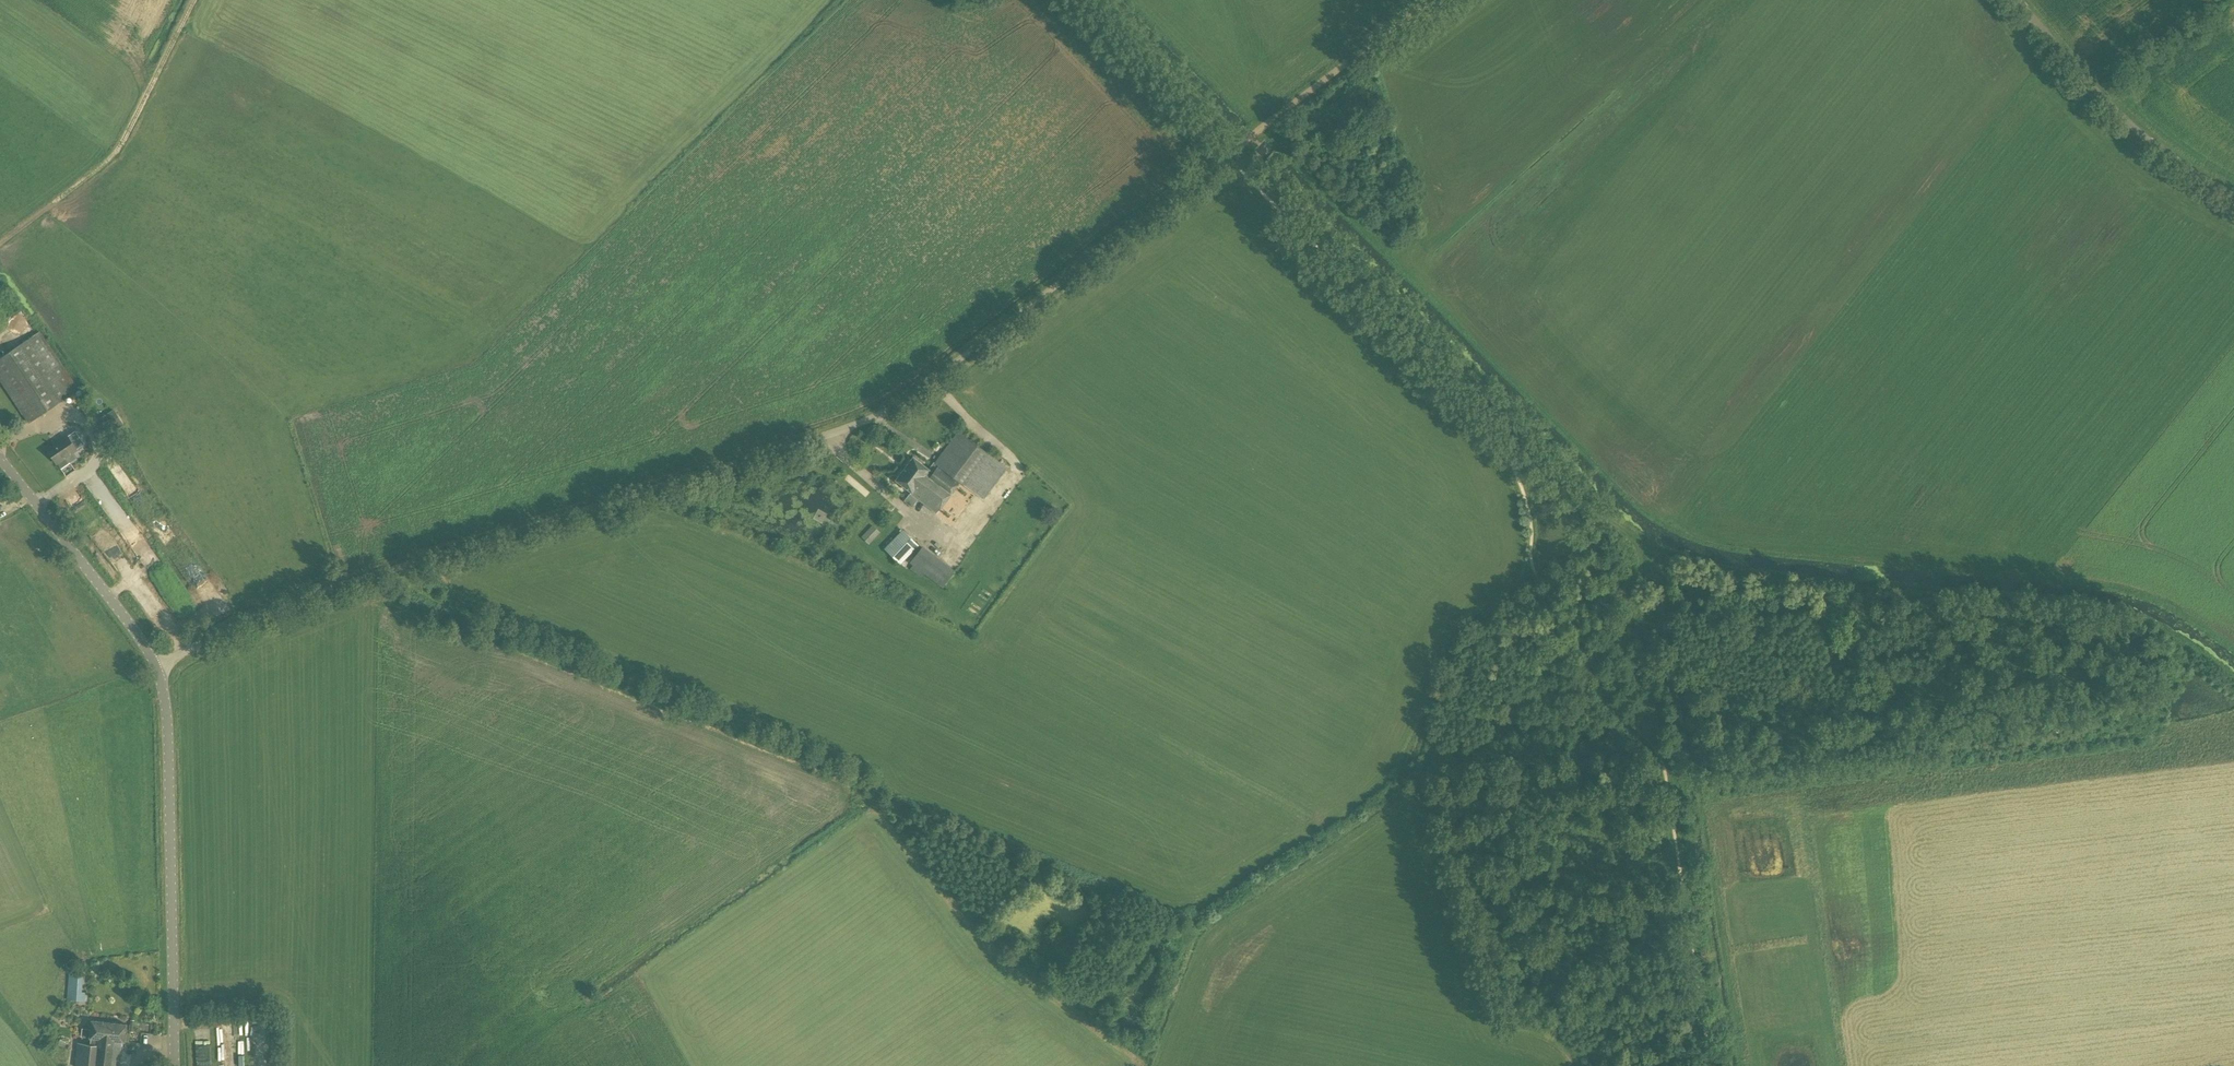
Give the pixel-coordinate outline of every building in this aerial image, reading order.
[(80,387),(40,331),(0,358),(0,382),(28,424),(80,387)] [(912,456),(895,479),(911,492),(910,493),(917,499),(936,513),(960,482),(983,500),(1007,467),(1004,464),(994,457),(958,430),(938,457),(934,461),(929,469),(912,456)] [(70,439),(67,435),(47,449),(56,463),(64,458),(68,463),(77,457),(73,452),(81,446),(74,436),(70,439)] [(1060,509),(1063,505),(1056,499),(1053,504),(1060,509)] [(869,543),(880,532),(872,524),(861,536),(869,543)] [(884,549),(882,552),(894,563),(897,560),(901,563),(918,545),(902,528),(884,548),(884,549)] [(1017,543),(1012,553),(1022,557),(1026,547),(1017,543)] [(922,545),(909,562),(942,587),(955,570),(922,545)] [(963,623),(972,628),(977,619),(968,615),(963,623)] [(82,994),(83,972),(69,971),(68,993),(82,994)] [(127,1024),(92,1020),(91,1029),(82,1028),(81,1036),(91,1037),(90,1044),(77,1042),(74,1065),(119,1065),(121,1041),(125,1041),(127,1024)] [(198,1043),(198,1056),(210,1056),(210,1043),(198,1043)]
